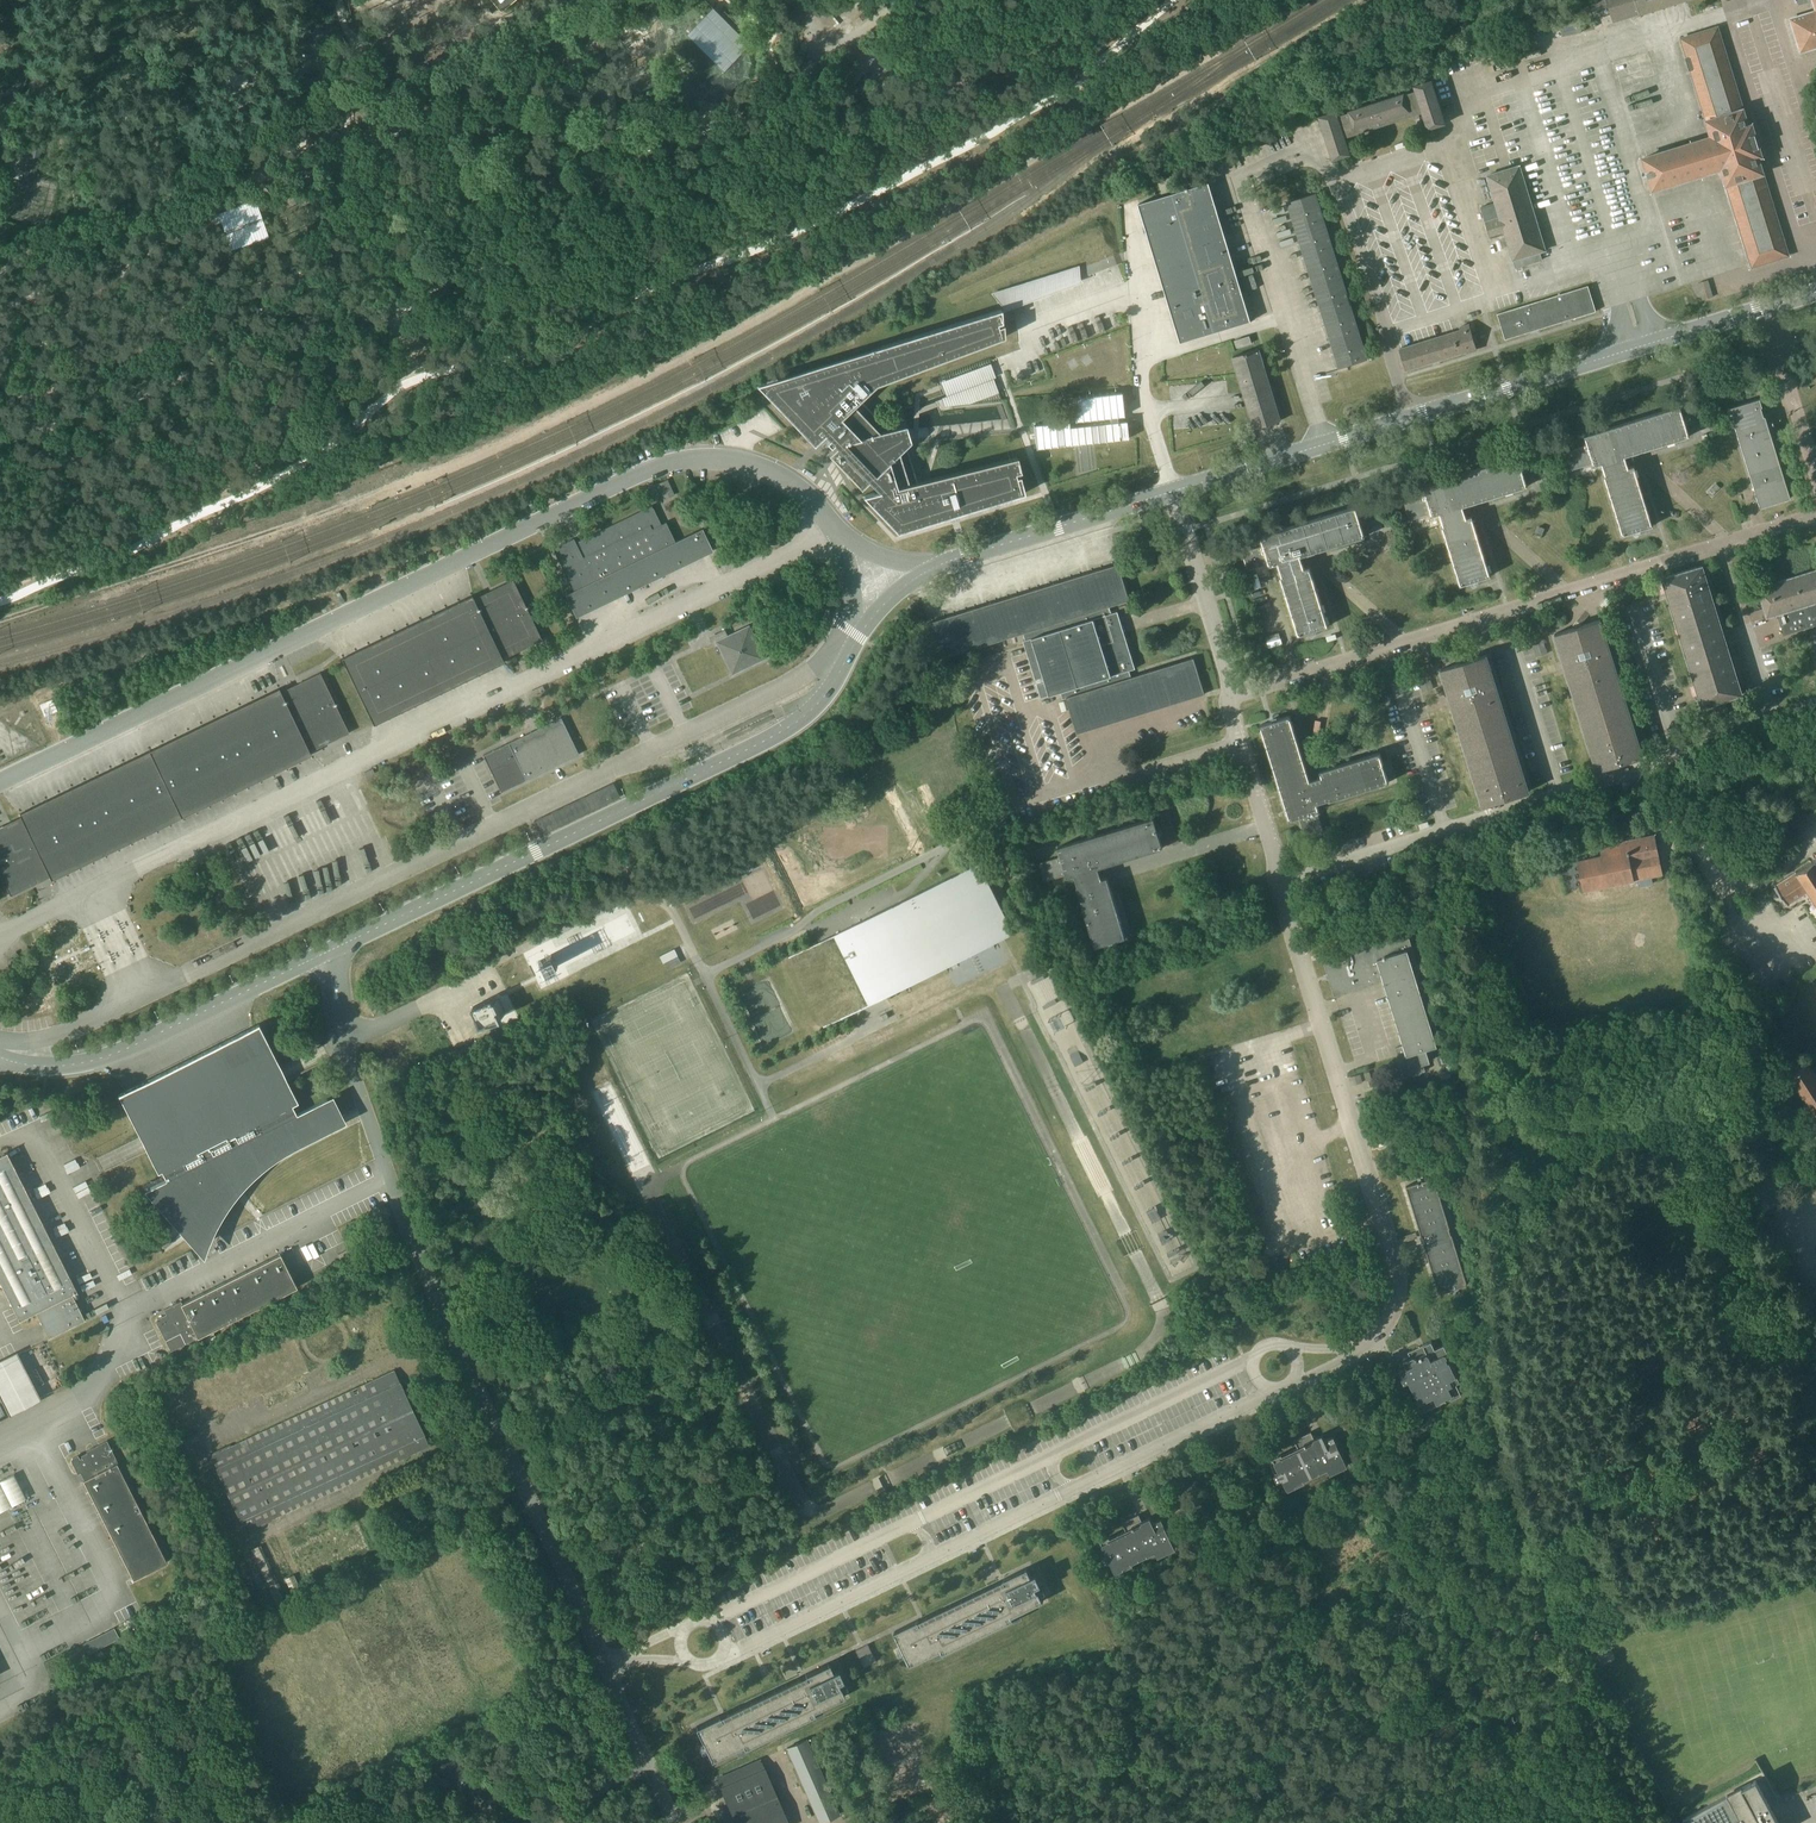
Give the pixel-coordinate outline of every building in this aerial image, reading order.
[(501,11),(514,0),(492,0),(501,11)] [(674,35),(714,77),(756,37),(742,23),(743,13),(733,13),(727,7),(723,11),(712,0),(697,0),(679,17),(685,24),(674,35)] [(1677,2),(1685,0),(1597,0),(1594,1),(1596,10),(1609,6),(1614,21),(1639,13),(1640,14),(1677,2)] [(1799,5),(1814,0),(1815,8),(1815,0),(1798,0),(1799,5)] [(1791,19),(1801,51),(1815,47),(1815,11),(1791,19)] [(1747,121),(1729,63),(1718,27),(1682,38),(1712,137),(1643,158),(1653,189),(1722,168),(1752,266),(1788,255),(1758,156),(1761,155),(1752,124),(1754,124),(1752,119),(1747,121)] [(311,31),(298,34),(301,46),(314,43),(313,41),(317,40),(316,36),(312,37),(311,31)] [(299,60),(297,78),(310,79),(312,62),(299,60)] [(1414,85),(1416,90),(1405,94),(1404,93),(1349,111),(1349,112),(1338,115),(1337,110),(1319,116),(1333,159),(1351,154),(1345,137),(1349,136),(1350,140),(1356,138),(1354,134),(1414,115),(1415,119),(1420,117),(1419,113),(1423,112),(1428,129),(1446,123),(1432,80),(1414,85)] [(34,146),(26,181),(34,183),(34,180),(41,148),(34,146)] [(1488,175),(1490,183),(1496,202),(1481,207),(1490,236),(1501,232),(1502,235),(1506,234),(1513,260),(1514,260),(1516,268),(1542,259),(1540,252),(1546,250),(1520,165),(1488,175)] [(300,189),(319,184),(316,174),(297,179),(300,189)] [(333,180),(326,180),(328,205),(335,205),(333,180)] [(1181,342),(1216,331),(1251,321),(1209,182),(1139,204),(1181,342)] [(1287,202),(1309,272),(1339,367),(1368,358),(1316,193),(1287,202)] [(242,201),(235,198),(230,207),(228,208),(226,202),(210,208),(216,223),(222,221),(225,230),(222,237),(229,241),(232,249),(269,236),(255,198),(243,203),(242,201)] [(1505,339),(1531,331),(1530,329),(1537,327),(1538,329),(1564,321),(1563,319),(1570,317),(1571,319),(1596,311),(1588,285),(1497,313),(1505,339)] [(834,444),(843,453),(846,457),(845,458),(845,459),(845,460),(846,461),(846,462),(847,462),(847,463),(848,463),(849,463),(850,463),(851,463),(852,462),(856,467),(855,467),(855,468),(855,469),(855,470),(855,471),(856,472),(857,473),(858,473),(859,473),(860,473),(861,472),(879,491),(863,496),(897,532),(951,515),(950,513),(956,511),(957,514),(1025,493),(1020,475),(1017,476),(1016,473),(1021,471),(1020,471),(1019,467),(1020,466),(1017,457),(909,484),(908,480),(916,478),(905,441),(887,447),(886,446),(886,447),(880,440),(891,431),(861,399),(863,397),(862,397),(865,395),(866,394),(868,392),(869,391),(870,390),(871,389),(872,389),(876,385),(906,374),(905,373),(907,373),(908,372),(908,373),(1005,337),(1004,324),(999,326),(998,323),(1002,322),(1002,321),(1001,317),(1002,317),(1002,316),(1001,316),(1001,311),(1001,309),(882,346),(808,384),(808,385),(790,394),(790,393),(773,402),(814,445),(825,434),(830,439),(827,442),(831,447),(834,444)] [(1432,362),(1437,361),(1439,360),(1477,348),(1469,324),(1460,327),(1461,330),(1399,349),(1400,351),(1400,352),(1402,357),(1403,361),(1405,367),(1406,370),(1432,362)] [(1250,336),(1235,340),(1237,347),(1252,343),(1250,336)] [(1259,349),(1233,357),(1255,428),(1281,420),(1259,349)] [(1069,427),(1069,426),(1069,421),(1048,424),(1043,424),(1043,422),(1038,423),(1038,425),(1036,425),(1034,425),(1034,426),(1034,428),(1034,430),(1035,434),(1035,439),(1036,444),(1036,448),(1039,448),(1041,447),(1046,447),(1048,447),(1053,446),(1055,446),(1059,445),(1062,445),(1066,445),(1069,445),(1073,444),(1075,444),(1080,443),(1082,443),(1087,443),(1089,442),(1094,442),(1096,442),(1101,441),(1103,441),(1108,440),(1110,440),(1114,440),(1117,439),(1122,439),(1125,439),(1128,438),(1128,435),(1128,432),(1127,428),(1127,427),(1127,425),(1126,421),(1123,421),(1118,422),(1118,421),(1117,416),(1124,416),(1123,407),(1123,406),(1123,401),(1122,393),(1073,398),(1074,411),(1074,412),(1075,421),(1110,417),(1110,422),(1111,423),(1105,423),(1069,427)] [(1791,497),(1766,416),(1764,416),(1761,406),(1763,406),(1760,398),(1730,407),(1732,415),(1734,415),(1737,425),(1735,425),(1761,507),(1791,497)] [(1625,456),(1654,447),(1690,436),(1680,406),(1585,435),(1588,445),(1567,452),(1572,469),(1593,462),(1594,465),(1602,463),(1606,474),(1604,475),(1623,535),(1653,525),(1634,465),(1629,467),(1625,456)] [(1464,506),(1492,497),(1528,486),(1518,456),(1423,486),(1426,496),(1405,502),(1410,519),(1431,513),(1432,516),(1440,513),(1443,524),(1442,525),(1461,585),(1491,575),(1472,516),(1467,517),(1464,506)] [(666,522),(661,525),(658,526),(654,518),(657,517),(652,506),(584,539),(585,540),(576,544),(574,539),(555,548),(573,586),(574,585),(576,590),(566,594),(577,616),(713,550),(702,529),(675,541),(666,522)] [(1310,566),(1305,567),(1301,556),(1366,536),(1356,506),(1261,536),(1264,546),(1243,552),(1248,569),(1269,563),(1270,566),(1278,563),(1281,575),(1280,575),(1299,635),(1329,626),(1310,566)] [(939,659),(1017,635),(1024,633),(1026,639),(1024,640),(1042,697),(1061,691),(1063,699),(1067,698),(1078,733),(1205,694),(1194,658),(1131,677),(1129,670),(1136,668),(1118,611),(1112,613),(1109,606),(1130,600),(1119,564),(928,623),(939,659)] [(1696,684),(1699,696),(1703,706),(1743,694),(1736,672),(1736,671),(1708,581),(1703,565),(1699,566),(1666,576),(1663,577),(1668,594),(1667,594),(1668,598),(1695,684),(1696,684)] [(1758,588),(1767,617),(1778,614),(1785,634),(1783,635),(1815,625),(1815,570),(1758,588)] [(342,658),(374,724),(504,661),(502,656),(520,647),(521,650),(542,639),(513,579),(492,590),(493,592),(475,601),(472,596),(342,658)] [(1751,612),(1754,621),(1765,618),(1762,608),(1751,612)] [(1597,770),(1617,764),(1643,756),(1601,619),(1555,633),(1597,770)] [(722,653),(732,673),(765,658),(749,626),(728,635),(725,629),(716,634),(712,643),(718,654),(722,653)] [(1487,654),(1467,661),(1441,669),(1483,806),(1529,791),(1487,654)] [(279,689),(188,733),(150,751),(182,817),(311,754),(309,749),(326,740),(328,743),(349,732),(348,732),(336,706),(333,699),(332,699),(320,673),(321,673),(320,672),(299,683),(300,686),(282,694),(279,689)] [(1310,780),(1302,751),(1290,715),(1260,724),(1290,820),(1300,817),(1306,838),(1324,833),(1317,811),(1320,811),(1318,803),(1329,799),(1329,800),(1389,782),(1380,752),(1320,771),(1322,776),(1310,780)] [(483,755),(501,792),(579,754),(561,717),(483,755)] [(1777,748),(1774,741),(1761,745),(1764,752),(1777,748)] [(150,751),(20,814),(22,819),(4,828),(3,825),(0,827),(0,872),(11,895),(11,896),(32,885),(31,883),(49,874),(52,879),(182,817),(150,751)] [(613,783),(535,821),(541,834),(619,796),(613,783)] [(1096,946),(1106,943),(1126,937),(1107,877),(1102,879),(1098,867),(1163,848),(1154,818),(1058,847),(1061,857),(1040,863),(1045,880),(1067,874),(1067,877),(1075,874),(1079,886),(1078,886),(1096,946)] [(1577,860),(1583,890),(1663,874),(1655,835),(1600,846),(1601,855),(1577,860)] [(1796,872),(1795,871),(1775,884),(1788,904),(1808,891),(1815,903),(1815,859),(1796,872)] [(848,1015),(950,965),(999,940),(964,869),(788,956),(821,1024),(823,1028),(848,1015)] [(1405,1045),(1402,1045),(1396,1047),(1405,1077),(1426,1070),(1423,1062),(1431,1060),(1427,1048),(1438,1045),(1415,973),(1420,972),(1408,931),(1323,958),(1335,996),(1385,980),(1386,983),(1388,983),(1391,993),(1389,994),(1405,1045)] [(663,963),(666,962),(669,968),(681,962),(674,948),(660,956),(663,963)] [(498,998),(497,995),(474,1006),(484,1025),(508,1013),(500,997),(498,998)] [(259,1023),(126,1090),(119,1094),(148,1152),(157,1170),(159,1172),(162,1170),(167,1179),(151,1187),(202,1245),(212,1224),(219,1211),(235,1189),(243,1180),(261,1163),(279,1151),(306,1136),(338,1120),(328,1099),(297,1114),(293,1105),(299,1102),(259,1023)] [(1789,1075),(1815,1116),(1815,1076),(1808,1063),(1791,1074),(1789,1075)] [(6,1291),(20,1319),(19,1319),(19,1320),(37,1311),(49,1337),(49,1338),(86,1319),(85,1319),(72,1293),(79,1290),(78,1289),(77,1290),(8,1153),(9,1152),(8,1151),(0,1155),(0,1279),(6,1291)] [(1426,1242),(1424,1242),(1440,1293),(1453,1289),(1452,1288),(1455,1287),(1455,1288),(1468,1284),(1435,1177),(1422,1181),(1422,1182),(1419,1183),(1419,1182),(1407,1186),(1422,1236),(1424,1236),(1426,1242)] [(163,1315),(163,1316),(158,1318),(157,1319),(157,1320),(156,1321),(157,1322),(171,1351),(298,1287),(281,1253),(182,1303),(181,1300),(164,1309),(168,1316),(164,1318),(163,1315)] [(1239,1325),(1236,1319),(1227,1324),(1229,1329),(1239,1325)] [(1460,1380),(1447,1352),(1448,1352),(1444,1344),(1435,1348),(1432,1340),(1408,1352),(1414,1363),(1406,1367),(1399,1370),(1405,1382),(1408,1380),(1419,1403),(1418,1403),(1422,1411),(1453,1396),(1454,1397),(1462,1394),(1457,1382),(1460,1380)] [(10,1416),(42,1400),(17,1352),(0,1360),(0,1395),(10,1416)] [(373,1380),(379,1392),(373,1395),(371,1391),(248,1448),(250,1452),(237,1458),(232,1446),(212,1455),(213,1457),(217,1467),(217,1468),(241,1519),(247,1531),(267,1522),(261,1510),(275,1504),(277,1512),(400,1454),(397,1447),(403,1444),(408,1456),(430,1446),(424,1434),(425,1434),(410,1402),(400,1382),(395,1370),(377,1378),(373,1380)] [(1280,1471),(1275,1474),(1278,1480),(1283,1478),(1289,1490),(1306,1482),(1305,1480),(1329,1469),(1331,1473),(1348,1465),(1334,1435),(1325,1439),(1323,1434),(1315,1438),(1311,1431),(1294,1439),(1298,1448),(1283,1455),(1282,1453),(1273,1458),(1280,1471)] [(84,1479),(134,1578),(168,1561),(118,1463),(119,1462),(107,1440),(87,1451),(89,1454),(83,1457),(80,1458),(79,1455),(73,1457),(72,1458),(72,1459),(72,1460),(72,1462),(78,1473),(81,1472),(84,1479)] [(14,1475),(0,1482),(0,1511),(26,1498),(14,1475)] [(1101,1540),(1104,1546),(1099,1548),(1103,1556),(1106,1563),(1111,1561),(1117,1573),(1134,1565),(1133,1563),(1157,1551),(1159,1556),(1176,1547),(1162,1518),(1154,1522),(1151,1516),(1143,1520),(1140,1514),(1122,1522),(1126,1530),(1111,1537),(1110,1536),(1101,1540)] [(286,1602),(266,1562),(259,1546),(251,1550),(253,1553),(259,1566),(278,1606),(286,1602)] [(1006,1582),(921,1623),(919,1620),(895,1631),(911,1664),(942,1650),(943,1653),(1015,1619),(1013,1615),(1044,1600),(1037,1586),(1042,1583),(1037,1573),(1032,1575),(1028,1567),(1004,1579),(1006,1582)] [(305,1593),(304,1591),(295,1574),(285,1578),(294,1598),(305,1593)] [(89,1651),(117,1637),(114,1630),(86,1644),(89,1651)] [(869,1644),(856,1650),(864,1668),(877,1661),(869,1644)] [(829,1663),(805,1674),(806,1678),(722,1718),(720,1715),(696,1727),(712,1760),(743,1745),(744,1748),(815,1714),(814,1711),(845,1696),(838,1681),(843,1679),(838,1668),(833,1671),(829,1663)] [(787,1748),(820,1822),(827,1819),(832,1817),(839,1813),(807,1739),(802,1741),(792,1745),(787,1748)] [(779,1800),(761,1759),(717,1778),(737,1822),(789,1822),(779,1800)] [(1683,1819),(1685,1822),(1780,1822),(1756,1779),(1683,1819)]
